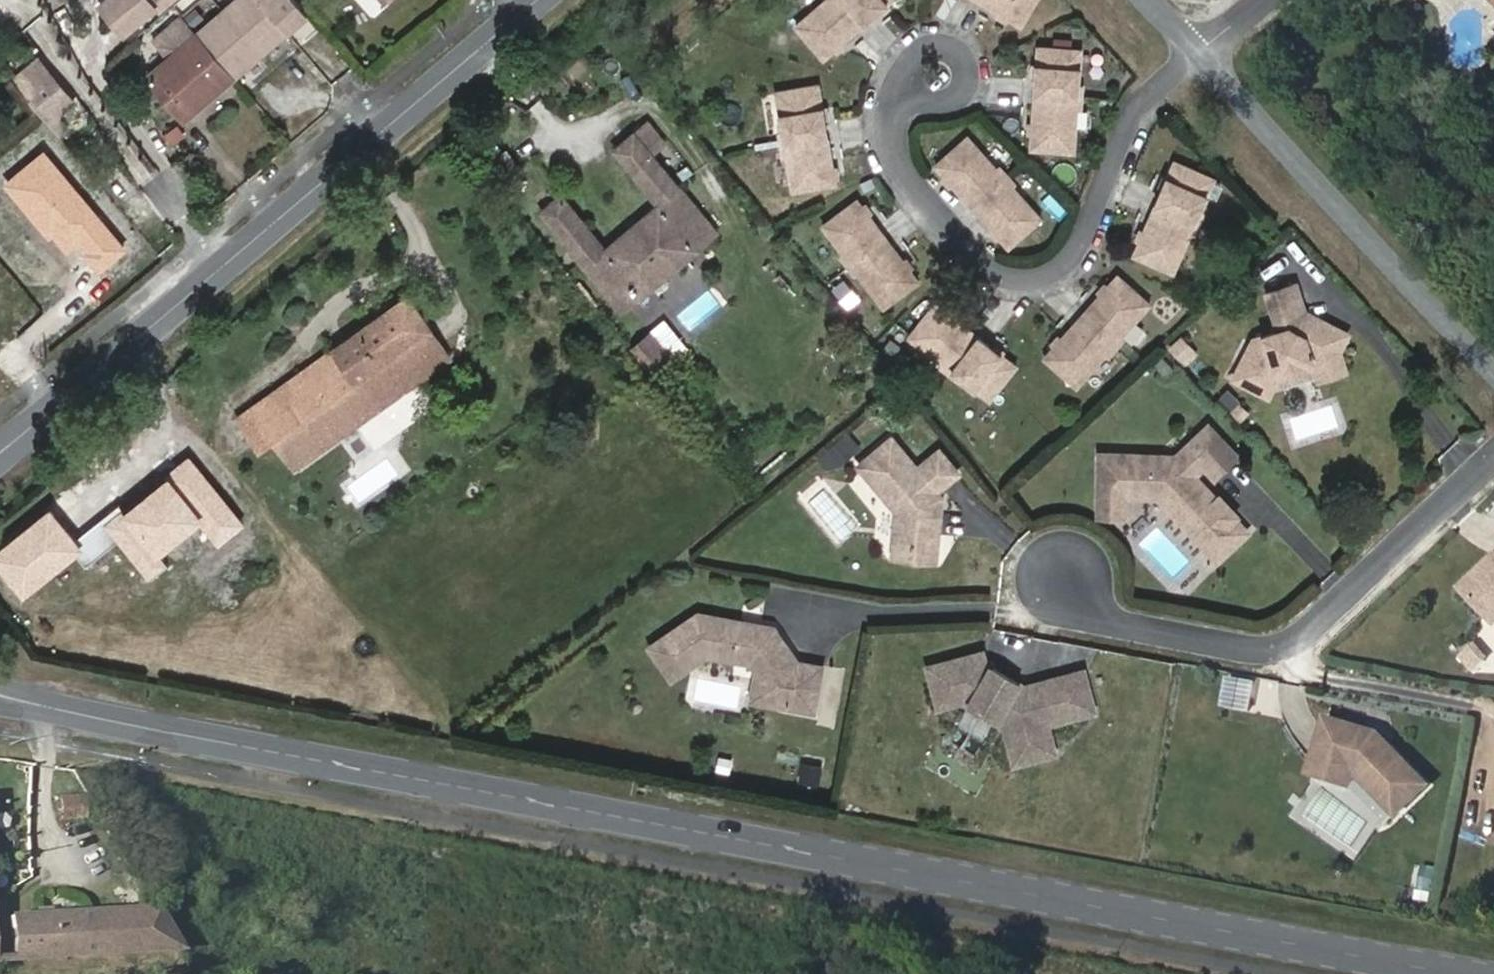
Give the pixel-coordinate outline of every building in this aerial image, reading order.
[(101,1),(125,31),(155,7),(159,11),(173,0),(102,0),(101,1)] [(184,13),(237,75),(311,11),(302,0),(199,0),(184,13)] [(795,26),(823,60),(893,0),(825,0),(795,26)] [(1022,27),(1037,0),(975,0),(1022,27)] [(185,120),(237,75),(184,13),(155,38),(169,57),(147,75),(185,120)] [(1071,68),(1071,49),(1037,47),(1031,150),(1074,153),(1080,68),(1071,68)] [(1080,68),(1081,49),(1071,49),(1071,68),(1080,68)] [(54,123),(78,103),(43,60),(18,81),(44,111),(54,123)] [(819,83),(776,90),(793,191),(836,183),(819,83)] [(651,119),(637,130),(654,151),(667,140),(651,119)] [(608,245),(563,190),(539,210),(622,312),(719,232),(654,151),(637,130),(612,149),(657,204),(608,245)] [(1042,219),(968,136),(935,165),(1009,248),(1042,219)] [(1204,174),(1174,161),(1131,256),(1171,274),(1206,194),(1197,191),(1204,174)] [(1206,194),(1213,179),(1204,174),(1197,191),(1206,194)] [(920,281),(858,199),(822,224),(884,307),(920,281)] [(1151,303),(1118,274),(1043,356),(1075,386),(1151,303)] [(1279,329),(1258,336),(1237,376),(1272,393),(1282,374),(1276,372),(1278,368),(1316,356),(1324,360),(1339,355),(1343,345),(1351,329),(1320,315),(1306,320),(1304,311),(1306,307),(1306,305),(1298,280),(1269,290),(1280,320),(1290,317),(1292,324),(1288,333),(1279,329)] [(453,357),(408,294),(237,418),(259,451),(278,437),(299,468),(453,357)] [(1016,365),(934,301),(908,335),(975,388),(980,380),(995,391),(1016,365)] [(1320,315),(1306,307),(1304,311),(1306,320),(1320,315)] [(655,369),(688,341),(667,318),(635,347),(655,369)] [(1292,324),(1279,329),(1288,333),(1292,324)] [(1326,382),(1352,374),(1343,345),(1339,355),(1324,360),(1316,356),(1278,368),(1276,372),(1282,374),(1319,362),(1326,382)] [(975,388),(989,399),(995,391),(980,380),(975,388)] [(1205,422),(1173,453),(1097,454),(1097,490),(1161,490),(1161,500),(1216,556),(1245,528),(1232,513),(1234,511),(1218,493),(1214,496),(1205,485),(1191,485),(1191,472),(1202,462),(1212,472),(1233,452),(1205,422)] [(915,467),(889,436),(856,464),(894,510),(891,540),(908,542),(911,547),(910,558),(931,560),(934,534),(930,528),(932,514),(937,510),(939,496),(934,490),(955,472),(937,449),(915,467)] [(1097,516),(1122,516),(1122,495),(1156,495),(1161,500),(1161,490),(1097,490),(1097,516)] [(891,540),(889,555),(910,558),(911,547),(908,542),(891,540)] [(1464,582),(1489,610),(1493,605),(1493,554),(1464,582)] [(772,621),(697,607),(649,640),(671,672),(706,648),(750,656),(755,665),(767,658),(770,663),(767,677),(772,685),(791,688),(788,701),(813,706),(821,661),(799,657),(797,658),(785,640),(778,638),(773,631),(775,624),(772,621)] [(785,640),(775,624),(773,631),(778,638),(785,640)] [(1484,660),(1489,656),(1476,641),(1471,645),(1484,660)] [(1484,660),(1471,645),(1463,651),(1477,667),(1484,660)] [(986,660),(983,648),(944,658),(951,685),(967,682),(970,694),(971,699),(998,715),(1003,714),(1015,710),(1027,756),(1054,749),(1047,719),(1094,708),(1084,668),(1025,683),(986,660)] [(755,665),(750,694),(788,701),(791,688),(772,685),(767,677),(770,663),(767,658),(755,665)] [(939,701),(970,694),(967,682),(951,685),(944,658),(929,662),(939,701)] [(1227,705),(1256,708),(1260,677),(1230,674),(1227,705)] [(1003,714),(1014,759),(1027,756),(1015,710),(1003,714)] [(1377,729),(1331,715),(1320,754),(1358,765),(1376,786),(1396,809),(1426,783),(1388,738),(1383,741),(1378,734),(1377,729)] [(1388,738),(1382,730),(1377,729),(1378,734),(1383,741),(1388,738)] [(1320,754),(1315,768),(1376,786),(1358,765),(1320,754)] [(86,810),(98,807),(90,794),(61,796),(63,818),(87,817),(86,810)] [(154,907),(13,915),(16,958),(176,948),(154,907)]
